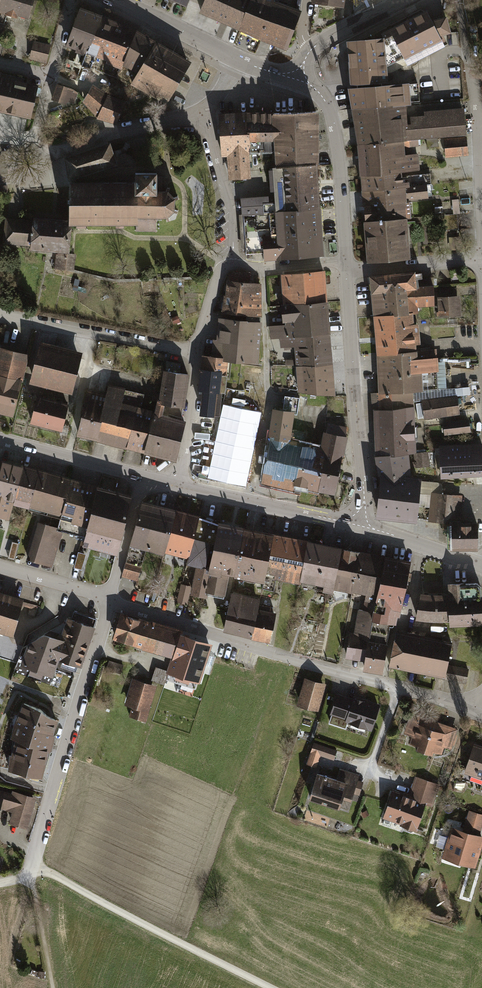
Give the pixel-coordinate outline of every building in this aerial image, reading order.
[(0,5),(0,14),(31,22),(37,0),(2,0),(0,5)] [(200,17),(239,33),(252,0),(207,0),(200,17)] [(239,33),(287,53),(302,15),(279,6),(266,0),(252,0),(239,33)] [(312,9),(344,14),(346,0),(313,0),(312,9)] [(82,56),(98,16),(79,8),(63,48),(82,56)] [(388,33),(402,60),(439,42),(438,37),(449,34),(445,18),(429,21),(425,13),(388,33)] [(136,34),(98,16),(82,56),(86,58),(83,68),(93,71),(96,62),(122,72),(123,69),(136,34)] [(158,45),(136,34),(123,69),(140,74),(158,45)] [(366,85),(386,83),(382,39),(362,41),(366,85)] [(348,86),(366,85),(362,41),(344,42),(348,86)] [(35,44),(30,62),(47,67),(52,48),(35,44)] [(193,66),(158,45),(140,74),(132,87),(168,108),(193,66)] [(0,73),(0,111),(30,118),(37,86),(24,83),(25,79),(0,73)] [(407,84),(346,90),(348,111),(353,111),(405,106),(409,106),(407,84)] [(124,104),(106,95),(91,85),(81,102),(96,119),(114,127),(124,104)] [(78,94),(57,86),(52,101),(73,108),(78,94)] [(404,142),(408,141),(406,116),(405,106),(353,111),(355,146),(404,142)] [(423,114),(406,116),(408,141),(442,138),(466,136),(463,107),(423,110),(423,114)] [(295,166),(316,165),(316,111),(274,113),(276,160),(276,167),(295,166)] [(268,161),(276,160),(274,113),(248,114),(250,153),(258,152),(259,164),(268,163),(268,161)] [(250,153),(248,114),(220,116),(222,155),(229,154),(229,164),(233,164),(234,178),(248,177),(246,153),(250,153)] [(442,138),(443,156),(467,154),(466,136),(442,138)] [(355,146),(359,177),(408,173),(420,172),(419,153),(405,154),(404,142),(355,146)] [(66,159),(69,178),(115,164),(108,145),(66,159)] [(299,210),(319,208),(316,165),(295,166),(299,210)] [(299,210),(295,166),(276,167),(273,168),(275,202),(276,212),(299,210)] [(135,182),(70,182),(69,223),(69,224),(71,224),(136,224),(136,229),(135,230),(137,231),(137,230),(155,231),(156,232),(157,231),(156,229),(156,221),(157,221),(157,217),(166,217),(167,221),(170,220),(169,216),(173,212),(177,213),(178,210),(174,209),(174,200),(179,199),(178,196),(173,197),(168,192),(170,188),(167,187),(165,191),(157,191),(157,173),(135,173),(135,182)] [(360,190),(409,186),(408,173),(359,177),(360,190)] [(409,186),(360,190),(363,221),(407,217),(406,200),(427,199),(426,184),(409,186)] [(8,188),(0,189),(1,197),(9,196),(8,188)] [(243,214),(276,212),(275,202),(269,203),(268,197),(241,199),(243,214)] [(319,208),(299,210),(276,212),(277,236),(264,237),(265,247),(265,260),(322,255),(319,208)] [(276,212),(243,214),(245,248),(265,247),(264,237),(277,236),(276,212)] [(407,217),(363,221),(366,263),(410,259),(407,217)] [(459,232),(458,217),(445,218),(445,233),(459,232)] [(33,222),(7,220),(5,241),(31,244),(30,247),(67,250),(66,255),(58,255),(56,268),(67,270),(73,270),(74,254),(69,254),(71,224),(69,224),(69,223),(33,219),(33,222)] [(225,294),(262,298),(262,287),(250,286),(251,276),(234,275),(229,279),(229,284),(227,284),(225,294)] [(326,275),(282,278),(284,307),(284,310),(329,307),(326,275)] [(371,281),(373,298),(434,292),(434,288),(432,275),(371,281)] [(440,299),(437,299),(439,320),(462,319),(460,300),(458,300),(457,288),(439,289),(440,299)] [(435,309),(434,292),(373,298),(375,320),(416,316),(421,316),(420,310),(435,309)] [(262,298),(225,294),(222,316),(248,318),(263,320),(262,298)] [(271,342),(279,342),(331,338),(329,307),(284,310),(282,310),(283,326),(286,326),(286,328),(270,329),(271,342)] [(416,316),(375,320),(378,357),(419,354),(416,316)] [(247,325),(220,322),(218,342),(214,342),(212,360),(231,362),(258,364),(263,320),(248,318),(247,325)] [(333,367),(331,338),(279,342),(280,347),(285,351),(295,349),(296,362),(296,368),(333,367)] [(82,349),(40,339),(29,381),(72,391),(82,349)] [(0,351),(0,417),(14,420),(29,358),(0,351)] [(380,395),(412,393),(422,392),(420,374),(438,373),(437,352),(419,354),(378,357),(380,395)] [(212,360),(201,359),(197,393),(202,394),(201,415),(215,418),(218,401),(223,401),(225,378),(229,378),(231,362),(212,360)] [(184,366),(166,363),(158,404),(166,406),(185,409),(191,378),(182,376),(184,366)] [(333,367),(296,368),(298,393),(337,399),(333,367)] [(109,387),(107,396),(96,444),(126,451),(137,408),(123,404),(126,391),(109,387)] [(443,400),(423,402),(425,422),(461,418),(459,397),(465,396),(465,390),(442,393),(443,400)] [(107,396),(87,391),(76,439),(96,444),(107,396)] [(131,391),(130,401),(144,401),(145,392),(131,391)] [(372,395),(376,459),(410,457),(416,457),(412,393),(380,395),(372,395)] [(69,408),(38,399),(29,426),(60,436),(69,408)] [(158,404),(156,412),(144,456),(176,465),(188,423),(164,416),(166,406),(158,404)] [(137,408),(126,451),(144,456),(156,412),(137,408)] [(303,457),(305,447),(307,433),(293,431),(297,414),(272,409),(267,450),(303,457)] [(470,422),(444,424),(445,437),(471,435),(470,422)] [(327,451),(318,495),(336,498),(348,439),(346,438),(348,429),(329,425),(327,435),(324,434),(321,450),(327,451)] [(303,457),(267,450),(263,486),(295,495),(296,489),(318,495),(327,451),(321,450),(305,447),(303,457)] [(441,465),(481,463),(481,447),(441,449),(441,465)] [(428,470),(427,455),(416,456),(417,471),(428,470)] [(376,459),(381,482),(411,479),(410,457),(376,459)] [(24,465),(0,459),(0,520),(9,522),(14,504),(24,465)] [(441,465),(442,482),(481,480),(481,463),(441,465)] [(32,506),(41,469),(24,465),(14,504),(31,509),(32,506)] [(63,514),(73,477),(41,469),(32,506),(63,514)] [(87,521),(98,481),(73,477),(63,514),(60,526),(62,527),(83,534),(87,521)] [(423,483),(411,479),(381,482),(377,523),(418,527),(423,483)] [(133,491),(98,481),(87,521),(122,531),(133,491)] [(456,526),(455,553),(479,554),(481,524),(462,523),(463,499),(433,497),(432,524),(456,526)] [(165,548),(175,511),(142,503),(122,575),(137,579),(146,546),(165,551),(165,548)] [(199,517),(175,511),(165,548),(176,551),(175,554),(178,555),(179,552),(189,554),(199,517)] [(220,525),(199,517),(189,554),(187,563),(199,565),(202,566),(207,541),(216,543),(220,525)] [(62,527),(60,526),(39,520),(28,558),(51,564),(62,527)] [(116,554),(122,531),(87,521),(83,534),(81,544),(116,554)] [(244,530),(220,525),(216,543),(211,568),(206,590),(225,594),(229,573),(235,574),(244,530)] [(273,536),(244,530),(235,574),(245,576),(245,580),(253,582),(255,580),(264,582),(273,536)] [(308,542),(273,536),(264,582),(262,588),(273,591),(276,581),(278,573),(301,577),(308,542)] [(2,556),(17,558),(19,540),(3,538),(2,556)] [(341,549),(308,542),(301,577),(326,582),(324,589),(332,590),(334,584),(341,549)] [(360,552),(341,549),(334,584),(353,588),(360,552)] [(83,568),(87,553),(80,551),(76,566),(83,568)] [(385,558),(360,552),(353,588),(369,591),(365,610),(359,609),(354,636),(350,635),(347,655),(366,658),(369,639),(385,558)] [(410,562),(385,558),(369,639),(373,640),(372,642),(386,645),(390,627),(391,627),(394,625),(396,615),(399,616),(410,562)] [(202,566),(199,565),(193,592),(205,595),(206,590),(211,568),(202,566)] [(452,617),(452,623),(481,622),(481,604),(481,587),(480,585),(478,584),(476,583),(450,584),(451,595),(452,617)] [(190,587),(182,585),(178,601),(186,603),(189,591),(190,587)] [(12,634),(23,596),(0,589),(0,631),(12,634)] [(245,597),(232,594),(224,628),(252,635),(259,604),(259,603),(244,599),(245,597)] [(435,596),(421,594),(417,617),(433,618),(452,617),(451,595),(435,596)] [(276,607),(259,604),(252,635),(252,636),(270,640),(276,607)] [(182,632),(121,611),(111,639),(172,660),(182,632)] [(78,666),(92,624),(68,616),(61,639),(54,658),(78,666)] [(299,655),(314,657),(320,621),(305,618),(299,655)] [(54,658),(61,639),(42,632),(27,640),(19,662),(50,673),(54,658)] [(212,643),(182,632),(172,660),(168,672),(198,683),(212,643)] [(454,645),(398,634),(391,670),(466,686),(469,671),(449,667),(454,645)] [(373,640),(369,639),(366,658),(364,666),(383,669),(387,645),(386,645),(372,642),(373,640)] [(123,664),(108,659),(104,670),(120,675),(123,664)] [(166,670),(155,666),(152,678),(162,682),(166,670)] [(326,683),(304,676),(295,703),(318,710),(326,683)] [(156,685),(132,678),(124,703),(132,705),(129,715),(145,720),(156,685)] [(353,699),(337,694),(330,714),(346,720),(346,723),(370,732),(380,705),(354,696),(353,699)] [(59,717),(20,702),(10,736),(15,738),(7,767),(42,777),(59,717)] [(411,714),(405,734),(411,736),(408,747),(442,757),(445,749),(453,752),(460,729),(411,714)] [(314,741),(306,764),(316,768),(321,756),(333,760),(337,749),(314,741)] [(475,746),(464,777),(481,784),(481,748),(475,746)] [(317,771),(307,800),(338,810),(342,797),(349,799),(352,792),(358,794),(363,780),(356,778),(358,773),(341,767),(337,778),(317,771)] [(440,787),(416,780),(410,796),(394,791),(384,822),(418,832),(426,807),(433,809),(440,787)] [(0,793),(0,811),(12,814),(9,826),(29,832),(38,801),(13,793),(12,797),(0,793)] [(469,812),(464,833),(453,830),(444,861),(477,870),(481,853),(481,838),(481,837),(481,816),(469,812)] [(368,813),(362,816),(364,822),(371,818),(368,813)] [(38,974),(30,970),(27,977),(35,980),(38,974)]
